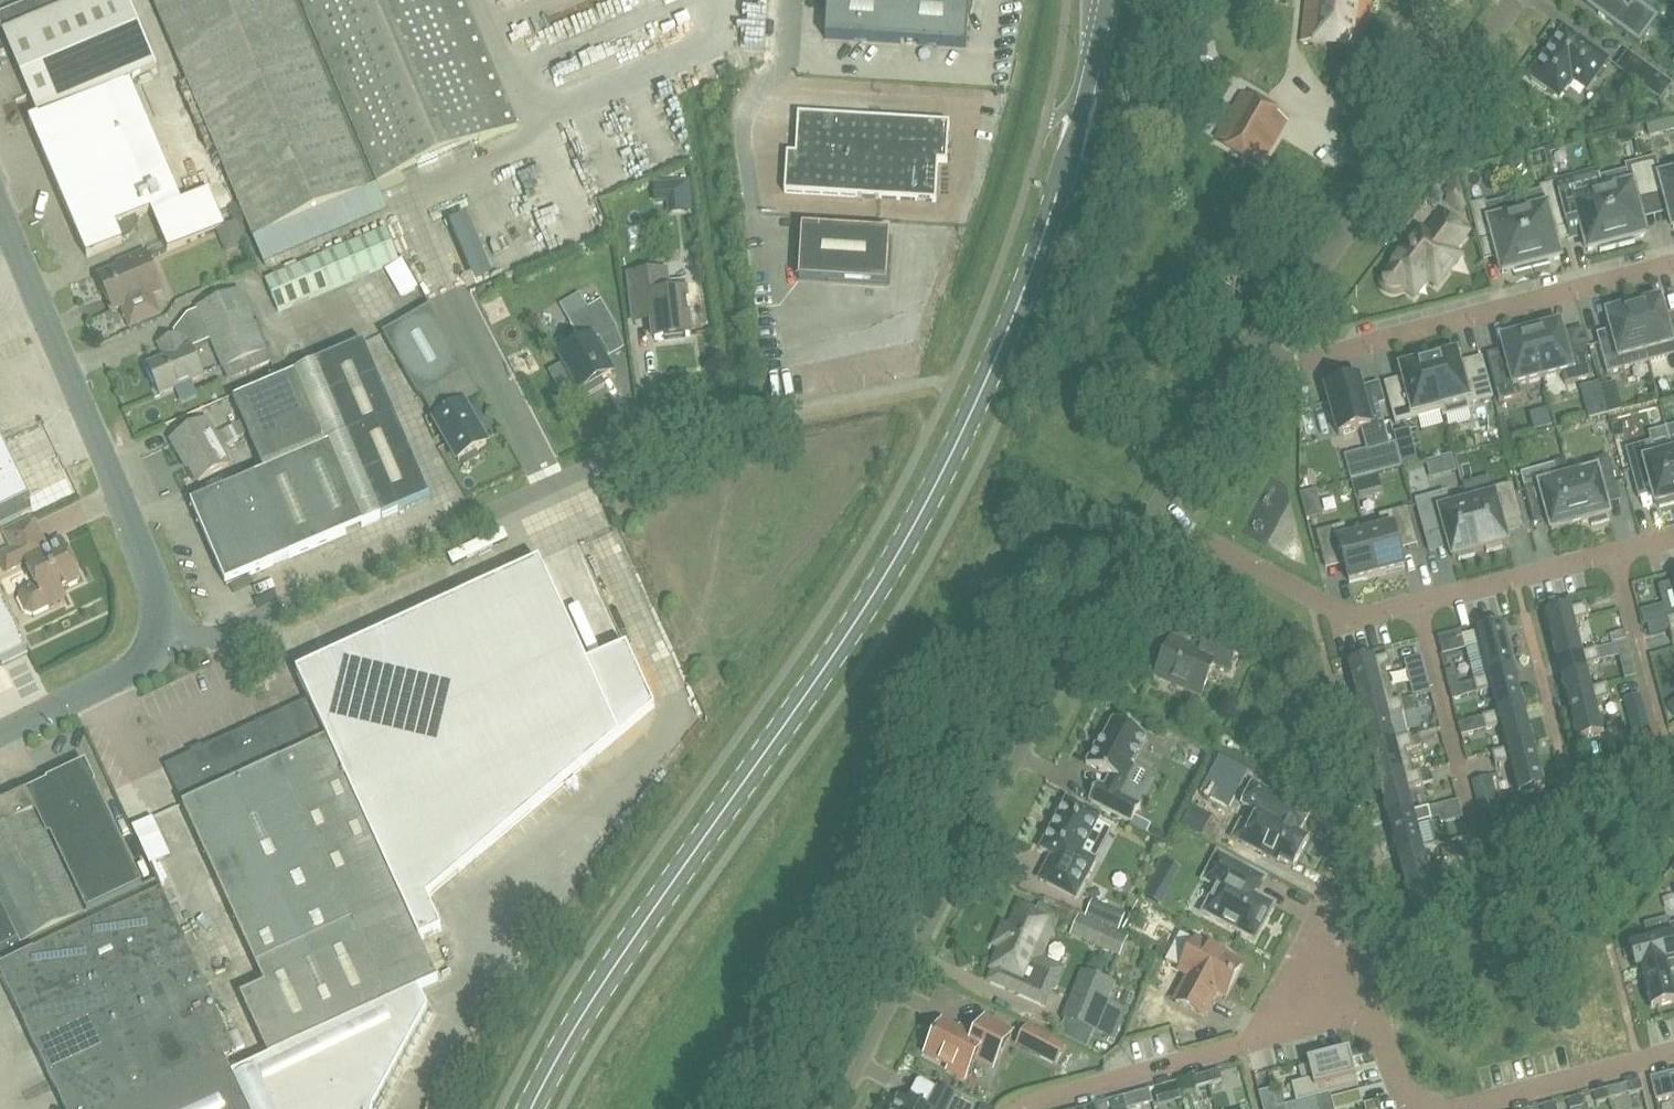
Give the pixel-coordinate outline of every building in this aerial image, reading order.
[(63,7),(24,23),(3,33),(38,118),(29,121),(86,257),(123,242),(122,241),(116,224),(125,221),(135,216),(152,209),(103,90),(156,69),(126,0),(80,0),(63,7)] [(19,11),(24,23),(39,17),(63,7),(60,0),(36,0),(38,4),(33,5),(19,11)] [(266,264),(388,212),(382,197),(406,187),(401,175),(518,125),(465,0),(153,0),(266,264)] [(824,38),(965,47),(968,14),(971,14),(973,0),(827,0),(824,38)] [(1369,0),(1306,0),(1301,42),(1364,49),(1369,0)] [(1599,14),(1639,44),(1652,26),(1629,9),(1635,0),(1609,0),(1599,14)] [(1586,87),(1606,59),(1562,28),(1530,74),(1533,76),(1531,79),(1545,89),(1547,86),(1559,95),(1572,77),(1586,87)] [(1670,83),(1627,52),(1617,67),(1660,99),(1670,83)] [(1262,163),(1287,119),(1241,93),(1216,137),(1262,163)] [(946,162),(949,122),(797,113),(795,153),(786,152),(784,192),(935,201),(938,161),(946,162)] [(1662,121),(1665,133),(1673,131),(1673,118),(1666,122),(1662,121)] [(1622,144),(1635,141),(1632,128),(1619,132),(1622,144)] [(1662,177),(1656,156),(1640,160),(1652,206),(1667,202),(1673,228),(1673,174),(1662,177)] [(1652,206),(1640,160),(1626,164),(1631,185),(1603,192),(1618,247),(1635,243),(1634,238),(1645,236),(1638,209),(1652,206)] [(1600,252),(1617,247),(1597,172),(1571,178),(1556,182),(1566,228),(1580,224),(1588,251),(1598,248),(1600,252)] [(1566,228),(1556,182),(1539,186),(1545,207),(1517,214),(1532,269),(1550,265),(1549,260),(1560,258),(1553,231),(1566,228)] [(691,184),(656,188),(657,203),(692,200),(691,184)] [(210,189),(151,213),(167,251),(226,226),(210,189)] [(1532,269),(1517,214),(1490,221),(1484,201),(1469,204),(1479,241),(1493,237),(1502,273),(1513,270),(1514,274),(1532,269)] [(1404,246),(1385,272),(1383,277),(1382,281),(1384,286),(1387,290),(1391,292),(1396,292),(1400,290),(1405,287),(1406,289),(1419,271),(1437,284),(1449,269),(1442,264),(1468,231),(1444,212),(1427,235),(1421,230),(1408,248),(1404,246)] [(125,221),(116,224),(122,241),(130,237),(139,225),(135,216),(125,221)] [(886,285),(889,232),(801,226),(798,279),(886,285)] [(279,310),(399,261),(386,230),(266,280),(279,310)] [(129,330),(162,315),(153,293),(160,290),(144,252),(118,263),(120,268),(101,277),(114,309),(119,307),(129,330)] [(656,339),(690,335),(684,290),(668,292),(665,269),(630,273),(634,311),(652,308),(656,339)] [(228,380),(270,363),(240,290),(198,308),(228,380)] [(1648,362),(1673,355),(1673,356),(1673,323),(1667,325),(1661,301),(1661,298),(1658,299),(1659,300),(1656,300),(1655,295),(1641,299),(1642,304),(1633,306),(1648,362)] [(582,344),(561,356),(581,390),(611,372),(592,340),(590,336),(601,330),(604,334),(616,326),(600,300),(567,320),(582,344)] [(1648,362),(1633,306),(1625,308),(1624,304),(1609,308),(1610,312),(1608,313),(1606,313),(1606,315),(1607,315),(1613,339),(1599,343),(1607,373),(1648,362)] [(430,307),(383,334),(419,397),(450,379),(467,370),(430,307)] [(1536,329),(1528,332),(1540,379),(1562,373),(1565,383),(1593,376),(1585,346),(1568,350),(1560,323),(1554,325),(1553,320),(1535,325),(1536,329)] [(1540,379),(1528,332),(1524,333),(1523,328),(1505,333),(1506,337),(1500,339),(1505,356),(1488,361),(1499,400),(1521,395),(1518,384),(1540,379)] [(160,393),(203,376),(191,348),(185,350),(179,336),(159,344),(166,359),(149,366),(160,393)] [(365,525),(381,518),(430,498),(365,343),(316,364),(299,371),(327,437),(327,438),(365,525)] [(1457,352),(1426,360),(1441,411),(1443,416),(1472,408),(1470,403),(1492,397),(1484,363),(1461,369),(1457,352)] [(1387,389),(1395,423),(1441,411),(1426,360),(1400,367),(1405,385),(1387,389)] [(299,371),(233,398),(261,465),(327,437),(299,371)] [(1366,406),(1359,378),(1345,382),(1343,377),(1327,382),(1328,387),(1326,387),(1339,434),(1361,428),(1367,451),(1390,445),(1379,402),(1366,406)] [(450,379),(421,396),(457,460),(459,459),(463,466),(479,457),(475,450),(487,444),(450,379)] [(1615,384),(1580,392),(1588,425),(1623,417),(1615,384)] [(198,481),(229,463),(220,449),(222,447),(207,420),(172,440),(182,459),(185,457),(198,481)] [(1361,428),(1339,434),(1354,486),(1402,472),(1398,457),(1395,443),(1390,445),(1367,451),(1361,428)] [(327,438),(261,465),(264,472),(191,503),(226,584),(365,525),(327,438)] [(1673,453),(1672,446),(1654,451),(1651,442),(1625,449),(1633,477),(1648,473),(1656,504),(1659,503),(1660,507),(1673,503),(1673,456),(1673,453)] [(1418,463),(1414,446),(1398,449),(1402,467),(1418,463)] [(1588,521),(1589,526),(1605,521),(1604,517),(1609,515),(1603,492),(1617,488),(1609,457),(1583,463),(1586,472),(1570,476),(1568,477),(1581,523),(1588,521)] [(1452,459),(1427,465),(1431,483),(1455,477),(1452,459)] [(1581,523),(1568,477),(1570,476),(1566,460),(1554,463),(1558,479),(1527,487),(1536,520),(1550,516),(1554,531),(1581,523)] [(1468,504),(1480,550),(1486,548),(1487,552),(1504,548),(1502,544),(1508,542),(1503,525),(1522,520),(1512,484),(1492,490),(1494,496),(1468,504)] [(1480,550),(1468,504),(1451,508),(1447,493),(1416,501),(1426,535),(1445,530),(1453,557),(1458,556),(1459,560),(1476,556),(1474,551),(1480,550)] [(1366,533),(1378,576),(1405,568),(1398,541),(1416,536),(1408,507),(1380,515),(1383,529),(1366,533)] [(61,587),(80,578),(66,548),(63,549),(56,541),(46,546),(32,518),(3,532),(10,548),(0,553),(0,559),(7,572),(26,562),(36,582),(20,590),(18,597),(25,612),(32,615),(67,598),(61,587)] [(1378,576),(1366,533),(1349,538),(1345,524),(1317,532),(1324,560),(1342,556),(1350,583),(1378,576)] [(297,673),(309,699),(165,765),(179,798),(184,795),(188,803),(183,805),(265,985),(240,996),(269,1058),(246,1069),(264,1108),(372,1108),(373,1107),(427,1008),(418,988),(438,979),(420,940),(442,930),(427,899),(655,707),(627,646),(587,665),(540,562),(297,673)] [(1673,582),(1658,586),(1666,619),(1670,631),(1673,630),(1673,582)] [(27,653),(0,598),(0,666),(27,653)] [(1589,618),(1585,605),(1545,616),(1557,659),(1581,653),(1573,622),(1589,618)] [(1666,619),(1646,624),(1649,636),(1670,631),(1666,619)] [(1515,670),(1504,626),(1464,637),(1467,650),(1483,646),(1491,676),(1515,670)] [(1230,671),(1239,650),(1209,636),(1202,652),(1173,639),(1158,671),(1187,684),(1185,688),(1202,695),(1216,664),(1230,671)] [(1606,646),(1597,649),(1600,662),(1610,659),(1606,646)] [(1597,649),(1581,653),(1557,659),(1566,696),(1591,689),(1585,666),(1600,662),(1597,649)] [(1385,704),(1395,701),(1387,670),(1392,669),(1389,656),(1349,666),(1360,710),(1385,704)] [(1450,686),(1460,684),(1456,669),(1446,672),(1450,686)] [(1515,670),(1491,676),(1475,680),(1479,693),(1494,689),(1500,713),(1525,706),(1515,670)] [(1430,692),(1426,675),(1408,680),(1413,697),(1430,692)] [(1460,684),(1450,686),(1454,701),(1463,698),(1460,684)] [(1610,698),(1606,685),(1591,689),(1566,696),(1578,740),(1602,734),(1594,702),(1610,698)] [(1652,738),(1641,695),(1624,699),(1635,742),(1652,738)] [(1404,713),(1416,709),(1413,698),(1401,701),(1404,713)] [(1400,700),(1395,701),(1385,704),(1360,710),(1369,746),(1394,740),(1388,717),(1403,713),(1400,700)] [(1673,720),(1673,703),(1666,710),(1673,720)] [(1534,742),(1525,706),(1485,717),(1488,730),(1503,726),(1509,749),(1534,742)] [(1148,737),(1113,719),(1103,738),(1099,736),(1085,763),(1110,775),(1104,786),(1097,782),(1088,800),(1131,822),(1141,804),(1140,803),(1146,792),(1128,783),(1138,767),(1134,765),(1148,737)] [(1475,733),(1471,720),(1459,724),(1462,736),(1475,733)] [(1407,750),(1413,749),(1409,736),(1394,740),(1369,746),(1379,782),(1403,776),(1413,774),(1407,750)] [(1420,736),(1411,738),(1413,748),(1422,746),(1420,736)] [(1534,742),(1509,749),(1494,753),(1498,766),(1513,762),(1521,794),(1546,787),(1534,742)] [(96,785),(97,785),(87,762),(47,781),(57,802),(36,812),(49,838),(52,836),(88,912),(143,885),(96,785)] [(1440,787),(1435,769),(1421,772),(1427,791),(1440,787)] [(1419,772),(1403,776),(1379,782),(1388,819),(1413,812),(1407,789),(1422,785),(1419,772)] [(1474,782),(1479,802),(1496,798),(1491,777),(1474,782)] [(1262,852),(1264,850),(1297,867),(1312,839),(1302,834),(1313,814),(1254,783),(1244,803),(1260,812),(1244,842),(1262,852)] [(22,943),(84,914),(48,838),(44,840),(22,794),(0,804),(0,897),(22,943)] [(1084,854),(1102,817),(1066,798),(1040,849),(1058,859),(1046,883),(1077,900),(1097,860),(1084,854)] [(1445,816),(1442,804),(1430,808),(1433,820),(1445,816)] [(1430,808),(1413,812),(1388,819),(1397,855),(1422,848),(1416,825),(1433,820),(1430,808)] [(1437,844),(1422,848),(1397,855),(1409,899),(1434,893),(1426,861),(1441,857),(1437,844)] [(1214,888),(1202,911),(1258,941),(1277,905),(1259,896),(1268,879),(1216,852),(1200,881),(1214,888)] [(1153,883),(1145,897),(1161,906),(1169,891),(1153,883)] [(162,890),(0,968),(0,972),(36,1047),(200,969),(162,890)] [(20,945),(0,904),(0,954),(20,945)] [(1038,912),(1021,904),(1011,928),(1005,925),(996,946),(1002,949),(993,968),(999,970),(994,981),(1012,988),(1014,985),(1021,989),(1020,992),(1044,1003),(1049,992),(1058,971),(1039,963),(1046,947),(1041,944),(1047,932),(1051,934),(1060,915),(1041,907),(1038,912)] [(1128,937),(1078,915),(1069,936),(1119,958),(1128,937)] [(1670,926),(1672,934),(1629,945),(1635,971),(1641,970),(1640,968),(1673,959),(1673,925),(1670,926)] [(1185,977),(1173,999),(1206,1017),(1220,991),(1229,996),(1245,965),(1195,938),(1177,973),(1185,977)] [(1640,968),(1641,970),(1651,1010),(1673,1004),(1673,989),(1670,973),(1673,972),(1673,959),(1640,968)] [(200,969),(36,1047),(52,1082),(127,1046),(149,1090),(238,1051),(200,969)] [(1080,970),(1060,1019),(1096,1034),(1116,984),(1080,970)] [(1180,983),(1156,971),(1131,1034),(1164,1025),(1174,1007),(1169,1004),(1180,983)] [(1014,1030),(984,1015),(973,1038),(941,1021),(925,1053),(949,1065),(947,1070),(966,1080),(976,1060),(994,1069),(1014,1030)] [(1065,1063),(1070,1051),(1028,1033),(1023,1046),(1065,1063)] [(52,1082),(65,1108),(110,1108),(149,1090),(127,1046),(52,1082)] [(1312,1079),(1292,1084),(1297,1104),(1302,1102),(1318,1098),(1359,1088),(1350,1051),(1321,1058),(1308,1061),(1308,1062),(1312,1079)] [(111,1108),(248,1108),(224,1058),(111,1108)] [(1219,1070),(1206,1074),(1209,1084),(1222,1081),(1219,1070)] [(1209,1084),(1206,1074),(1193,1078),(1196,1088),(1209,1084)] [(1667,1074),(1651,1078),(1657,1101),(1672,1097),(1667,1074)] [(1640,1081),(1626,1085),(1627,1085),(1629,1094),(1643,1090),(1640,1081)] [(1181,1092),(1178,1082),(1165,1085),(1168,1096),(1181,1092)] [(973,1106),(954,1096),(955,1096),(938,1087),(937,1087),(932,1085),(920,1108),(901,1098),(895,1108),(972,1108),(973,1106)] [(1152,1099),(1150,1089),(1136,1093),(1139,1103),(1152,1099)] [(1607,1090),(1593,1093),(1596,1102),(1610,1099),(1607,1090)] [(1283,1093),(1273,1096),(1277,1108),(1286,1106),(1283,1093)] [(1582,1096),(1568,1100),(1571,1108),(1585,1105),(1582,1096)] [(1124,1097),(1110,1100),(1112,1108),(1119,1108),(1127,1107),(1124,1097)] [(1302,1102),(1304,1108),(1321,1108),(1318,1098),(1302,1102)]
